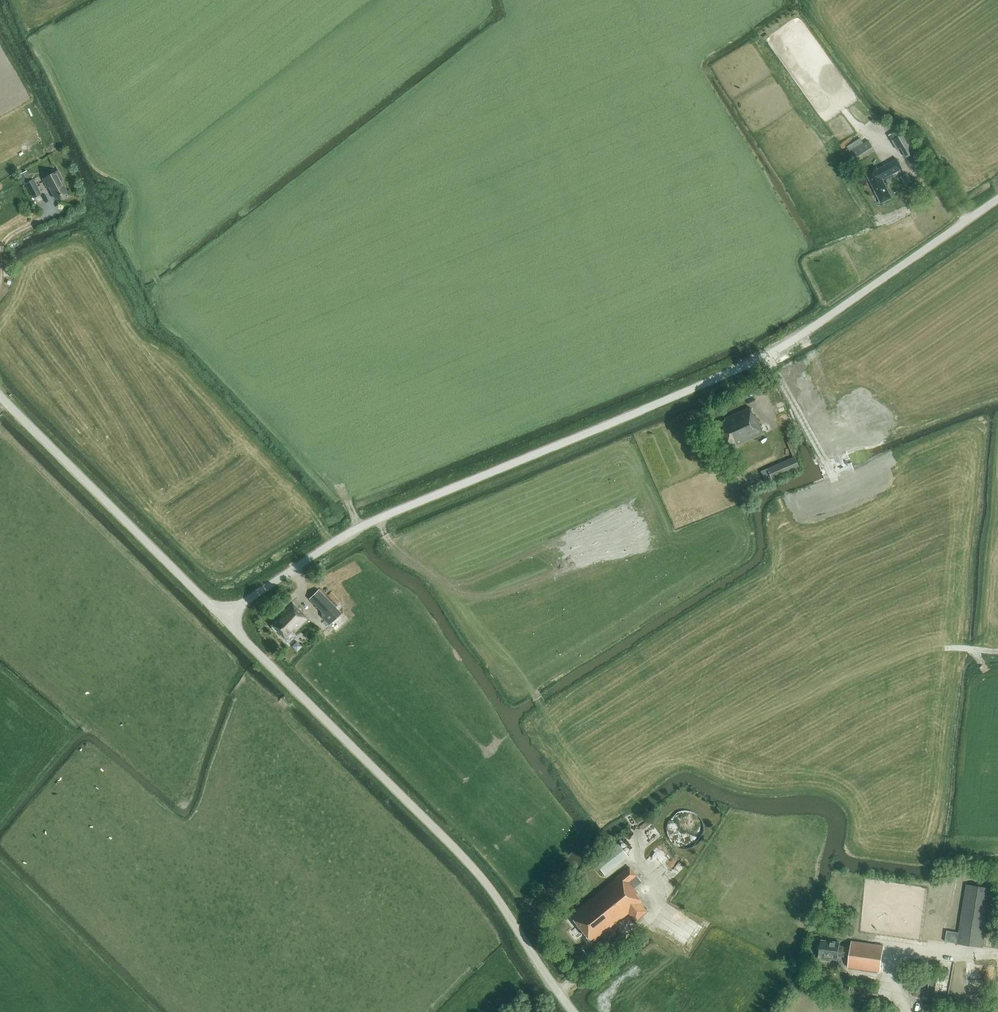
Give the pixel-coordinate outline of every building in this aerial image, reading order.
[(907,131),(903,133),(901,129),(891,134),(894,138),(892,140),(897,150),(901,147),(905,155),(906,157),(918,151),(916,149),(907,131)] [(874,150),(868,140),(850,151),(856,162),(874,150)] [(883,179),(900,170),(895,160),(878,169),(877,167),(866,172),(882,203),(892,197),(883,179)] [(31,179),(26,170),(19,174),(24,183),(31,179)] [(58,171),(43,178),(47,187),(49,186),(55,198),(67,192),(61,180),(62,179),(58,171)] [(41,193),(33,179),(26,183),(34,197),(41,193)] [(785,406),(782,400),(775,403),(778,409),(785,406)] [(727,450),(764,433),(756,415),(754,415),(750,406),(724,418),(725,420),(714,425),(727,450)] [(772,479),(799,467),(794,456),(767,468),(772,479)] [(342,613),(331,602),(318,589),(309,598),(322,611),(322,616),(330,624),(342,613)] [(294,633),(309,618),(287,597),(280,605),(284,609),(278,614),(280,616),(271,624),(285,638),(292,631),(294,633)] [(682,847),(701,840),(694,821),(698,819),(694,809),(671,818),(682,847)] [(628,856),(618,843),(594,861),(605,874),(628,856)] [(642,882),(636,875),(630,866),(570,914),(592,942),(601,935),(600,933),(602,932),(603,933),(629,912),(635,920),(647,910),(641,902),(642,901),(636,893),(638,892),(634,888),(642,882)] [(983,947),(992,888),(968,884),(960,932),(947,930),(946,941),(958,943),(983,947)] [(822,940),(819,960),(830,961),(831,957),(839,958),(839,956),(850,957),(849,967),(881,971),(884,945),(852,941),(851,947),(840,946),(841,942),(822,940)]
